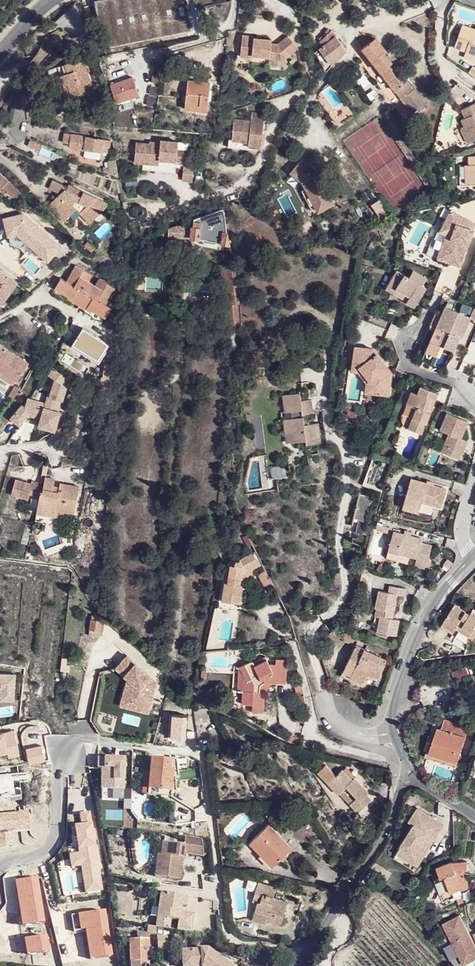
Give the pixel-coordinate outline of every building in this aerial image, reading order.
[(8,9),(15,0),(0,0),(0,1),(8,9)] [(188,0),(104,0),(94,2),(103,49),(193,33),(188,0)] [(456,24),(449,47),(474,56),(474,30),(456,24)] [(322,46),(314,52),(325,70),(330,65),(329,63),(346,50),(330,30),(318,41),(322,46)] [(255,36),(243,34),(240,56),(252,58),(253,55),(270,57),(270,56),(276,56),(285,49),(289,55),(298,47),(289,36),(278,45),(272,44),(272,40),(255,38),(255,36)] [(385,50),(375,37),(362,48),(413,112),(419,108),(409,95),(414,91),(406,82),(403,84),(391,70),(395,66),(388,59),(391,57),(388,54),(386,56),(383,52),(385,50)] [(397,49),(393,43),(387,47),(391,53),(397,49)] [(276,56),(270,56),(270,57),(270,59),(283,60),(289,55),(285,49),(276,56)] [(84,56),(65,62),(67,70),(59,73),(62,83),(68,82),(72,96),(92,90),(85,70),(84,66),(88,66),(84,56)] [(132,78),(110,85),(116,103),(138,95),(132,78)] [(209,83),(187,80),(185,108),(206,111),(209,83)] [(66,98),(72,96),(68,82),(62,83),(66,98)] [(27,108),(34,94),(26,90),(20,104),(27,108)] [(460,109),(464,118),(458,120),(469,142),(474,140),(474,102),(460,109)] [(252,112),(251,121),(250,127),(253,129),(254,128),(262,129),(264,114),(252,112)] [(234,118),(231,140),(248,142),(248,147),(260,148),(262,129),(254,128),(253,129),(250,127),(251,121),(234,118)] [(69,147),(84,149),(101,152),(107,152),(109,140),(64,133),(62,142),(69,143),(69,147)] [(151,145),(138,143),(136,161),(145,163),(160,165),(161,160),(178,162),(179,151),(180,142),(162,140),(162,143),(152,142),(151,145)] [(99,160),(101,152),(84,149),(83,156),(99,160)] [(189,153),(179,151),(178,162),(188,163),(189,153)] [(290,165),(314,213),(333,204),(309,156),(290,165)] [(178,162),(161,160),(160,165),(145,163),(144,168),(177,173),(178,162)] [(117,176),(115,163),(110,163),(111,169),(105,169),(106,177),(117,176)] [(194,168),(184,166),(182,181),(192,182),(194,168)] [(4,188),(10,193),(15,188),(0,173),(0,191),(4,188)] [(65,186),(51,180),(47,188),(61,194),(63,190),(65,186)] [(66,184),(65,186),(63,190),(79,197),(82,191),(66,184)] [(15,188),(10,193),(17,200),(22,195),(15,188)] [(79,197),(63,190),(61,194),(60,198),(54,195),(49,208),(66,215),(70,203),(74,207),(89,221),(101,210),(96,206),(102,200),(82,191),(79,197)] [(61,220),(74,207),(70,203),(66,215),(49,208),(54,195),(45,205),(61,220)] [(108,202),(102,200),(96,206),(101,210),(108,202)] [(469,214),(451,205),(442,223),(454,228),(443,254),(461,260),(474,224),(467,221),(469,214)] [(152,233),(125,241),(124,248),(134,245),(151,240),(168,235),(173,236),(181,236),(187,237),(192,238),(199,239),(210,241),(229,244),(227,233),(222,208),(193,218),(192,226),(176,224),(152,232),(152,233)] [(469,214),(467,221),(474,224),(474,223),(474,217),(469,214)] [(438,252),(443,254),(454,228),(442,223),(437,232),(446,236),(438,252)] [(90,285),(86,282),(91,275),(76,266),(67,282),(61,278),(54,288),(67,296),(66,298),(78,305),(82,299),(90,285)] [(405,279),(401,276),(393,291),(408,299),(407,302),(405,305),(413,309),(424,288),(420,286),(424,278),(410,270),(405,279)] [(0,272),(0,303),(3,305),(18,284),(0,272)] [(94,287),(90,285),(82,299),(78,305),(90,312),(91,310),(105,318),(111,308),(105,304),(114,288),(99,279),(94,287)] [(392,295),(407,302),(408,299),(393,291),(392,295)] [(470,318),(446,307),(425,352),(434,357),(439,346),(454,353),(460,338),(456,337),(459,330),(465,333),(470,318)] [(462,339),(465,333),(459,330),(456,337),(460,338),(462,339)] [(1,371),(0,373),(0,377),(12,385),(16,381),(27,364),(0,346),(0,371),(1,371)] [(368,348),(350,346),(348,368),(357,368),(368,380),(364,384),(363,394),(387,396),(389,371),(368,348)] [(71,378),(52,365),(48,372),(53,375),(62,381),(64,379),(69,382),(71,378)] [(354,372),(364,384),(368,380),(357,368),(348,368),(347,372),(354,372)] [(62,381),(53,375),(48,392),(46,392),(43,401),(26,396),(23,403),(20,402),(7,416),(18,425),(28,412),(37,415),(35,423),(53,430),(66,383),(62,381)] [(409,392),(405,404),(416,408),(412,417),(408,429),(422,434),(431,408),(427,407),(430,400),(433,402),(437,393),(419,387),(416,395),(409,392)] [(15,389),(9,399),(12,401),(13,402),(17,396),(19,398),(22,393),(15,389)] [(283,420),(284,429),(288,429),(290,442),(292,442),(293,444),(299,444),(298,441),(305,441),(307,446),(325,444),(325,442),(321,443),(320,435),(323,435),(323,433),(315,434),(314,425),(320,425),(320,423),(304,425),(303,415),(316,413),(316,411),(313,411),(311,401),(300,402),(298,394),(280,396),(281,398),(284,397),(286,412),(282,413),(282,416),(284,416),(284,414),(289,413),(290,419),(283,420)] [(402,413),(412,417),(416,408),(405,404),(402,413)] [(469,422),(448,413),(439,429),(449,434),(441,453),(459,461),(466,445),(462,444),(464,440),(461,438),(469,422)] [(286,445),(293,444),(292,442),(290,442),(288,429),(284,429),(286,445)] [(358,461),(359,459),(360,454),(351,452),(350,459),(358,461)] [(49,476),(46,475),(44,485),(42,491),(39,490),(38,495),(36,507),(40,508),(44,494),(49,476)] [(54,477),(49,476),(44,494),(40,508),(55,511),(55,508),(63,510),(73,512),(78,488),(59,484),(59,488),(58,493),(52,491),(52,486),(54,477)] [(28,497),(30,492),(33,482),(15,477),(11,492),(28,497)] [(410,478),(402,502),(418,507),(420,501),(440,507),(446,489),(410,478)] [(44,485),(33,482),(30,492),(38,495),(39,490),(42,491),(44,485)] [(365,532),(368,495),(357,494),(355,517),(357,518),(356,532),(365,532)] [(416,513),(418,507),(402,502),(399,508),(416,513)] [(38,512),(61,517),(63,510),(55,508),(55,511),(40,508),(38,512)] [(421,539),(392,531),(387,550),(414,558),(413,566),(423,569),(425,560),(426,560),(430,545),(420,543),(421,539)] [(254,554),(229,565),(227,583),(223,583),(220,599),(240,602),(242,585),(239,585),(240,579),(241,573),(252,568),(259,565),(254,554)] [(255,573),(252,568),(241,573),(240,579),(255,573)] [(375,592),(373,609),(383,610),(383,617),(377,616),(376,634),(397,636),(399,618),(393,617),(389,617),(390,610),(394,610),(395,593),(401,593),(401,586),(386,585),(385,593),(375,592)] [(444,621),(456,631),(457,629),(459,626),(471,634),(474,629),(474,613),(473,612),(471,615),(456,605),(444,621)] [(97,616),(91,615),(88,634),(99,636),(100,620),(96,620),(97,616)] [(444,621),(440,626),(453,635),(456,631),(444,621)] [(469,637),(471,634),(459,626),(457,629),(469,637)] [(348,632),(343,631),(341,640),(350,643),(352,633),(348,632)] [(353,644),(339,672),(348,676),(362,683),(366,675),(368,672),(373,675),(376,667),(382,670),(386,660),(353,644)] [(126,655),(117,664),(125,674),(123,677),(125,679),(133,687),(128,703),(147,708),(152,688),(145,684),(147,680),(126,655)] [(262,655),(252,661),(253,665),(264,658),(262,655)] [(268,664),(264,658),(253,665),(252,661),(250,661),(249,661),(237,668),(245,681),(242,684),(242,685),(241,692),(241,704),(251,704),(251,712),(264,712),(264,692),(259,692),(259,685),(260,683),(262,682),(264,682),(267,682),(269,682),(273,683),(285,685),(287,659),(275,659),(275,664),(268,664)] [(117,664),(114,667),(123,677),(125,674),(117,664)] [(465,670),(468,678),(474,675),(474,666),(465,670)] [(378,678),(382,670),(376,667),(373,675),(378,678)] [(236,691),(241,692),(242,685),(242,684),(245,681),(237,668),(236,691)] [(133,687),(125,679),(118,707),(145,715),(147,708),(128,703),(133,687)] [(153,684),(147,680),(145,684),(152,688),(153,684)] [(264,692),(273,683),(269,682),(267,682),(264,682),(262,682),(260,683),(259,685),(259,692),(264,692)] [(436,727),(428,752),(457,761),(468,727),(443,719),(440,728),(436,727)] [(154,736),(145,734),(144,744),(152,746),(154,736)] [(41,745),(26,748),(29,763),(44,761),(41,745)] [(231,749),(221,754),(226,763),(236,757),(231,749)] [(455,766),(457,761),(428,752),(426,757),(455,766)] [(123,756),(96,756),(95,767),(99,767),(99,789),(124,789),(123,756)] [(146,795),(147,789),(170,791),(171,769),(168,769),(168,760),(149,759),(148,772),(140,771),(139,794),(146,795)] [(325,765),(317,773),(338,795),(344,788),(353,798),(349,803),(357,812),(370,800),(366,795),(367,792),(353,777),(351,779),(342,770),(335,777),(325,765)] [(169,797),(170,791),(147,789),(146,795),(169,797)] [(442,825),(417,808),(408,822),(413,825),(396,852),(406,859),(410,852),(420,859),(434,838),(442,825)] [(268,824),(251,840),(275,863),(291,848),(268,824)] [(153,876),(178,879),(180,867),(175,867),(176,857),(181,857),(182,852),(202,855),(200,837),(183,835),(182,843),(160,840),(159,855),(160,855),(159,865),(154,864),(153,876)] [(251,840),(249,842),(272,866),(275,863),(251,840)] [(416,865),(420,859),(410,852),(406,859),(416,865)] [(451,862),(436,867),(439,877),(444,876),(449,892),(459,888),(459,890),(468,887),(463,871),(454,873),(451,862)] [(275,887),(256,881),(251,900),(256,902),(252,919),(265,923),(266,921),(280,925),(286,902),(273,897),(275,887)] [(186,895),(159,892),(157,909),(161,909),(160,918),(177,920),(176,929),(191,931),(194,912),(179,910),(176,909),(177,902),(180,903),(185,904),(186,895)] [(442,925),(459,957),(465,954),(469,963),(474,960),(474,949),(458,916),(442,925)] [(160,918),(156,917),(154,926),(176,929),(177,920),(160,918)] [(130,965),(144,965),(144,960),(149,960),(153,960),(152,949),(149,949),(148,933),(144,933),(136,932),(137,938),(129,938),(130,965)] [(167,944),(155,942),(157,958),(168,957),(167,944)] [(465,954),(459,957),(463,965),(469,963),(465,954)] [(181,958),(182,965),(226,965),(213,956),(206,957),(206,955),(199,956),(199,957),(181,958)]
